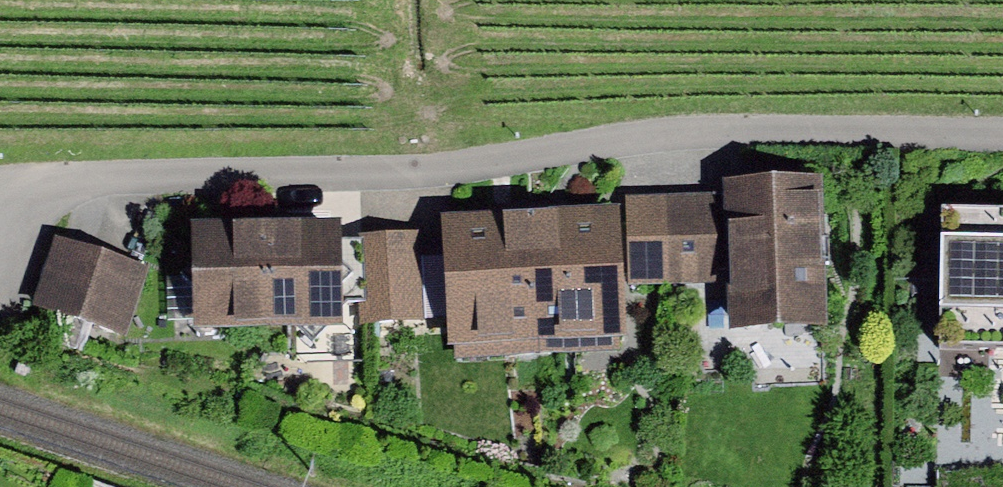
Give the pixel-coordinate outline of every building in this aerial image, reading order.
[(726,183),(726,193),(729,267),(732,333),(826,329),(819,179),(726,183)] [(726,193),(624,195),(626,287),(718,286),(718,267),(729,267),(726,193)] [(615,210),(534,215),(542,353),(624,348),(615,210)] [(534,215),(442,220),(451,359),(542,353),(534,215)] [(1002,354),(1002,217),(943,216),(941,353),(1002,354)] [(321,226),(269,227),(270,332),(305,332),(315,340),(326,328),(344,327),(343,303),(342,287),(352,275),(341,266),(340,240),(340,226),(321,226)] [(270,332),(269,227),(192,229),(193,267),(182,280),(193,289),(194,333),(270,332)] [(425,323),(420,230),(359,233),(360,239),(340,240),(341,266),(352,275),(342,287),(343,303),(360,302),(361,326),(425,323)] [(51,234),(26,302),(119,335),(144,267),(51,234)]
